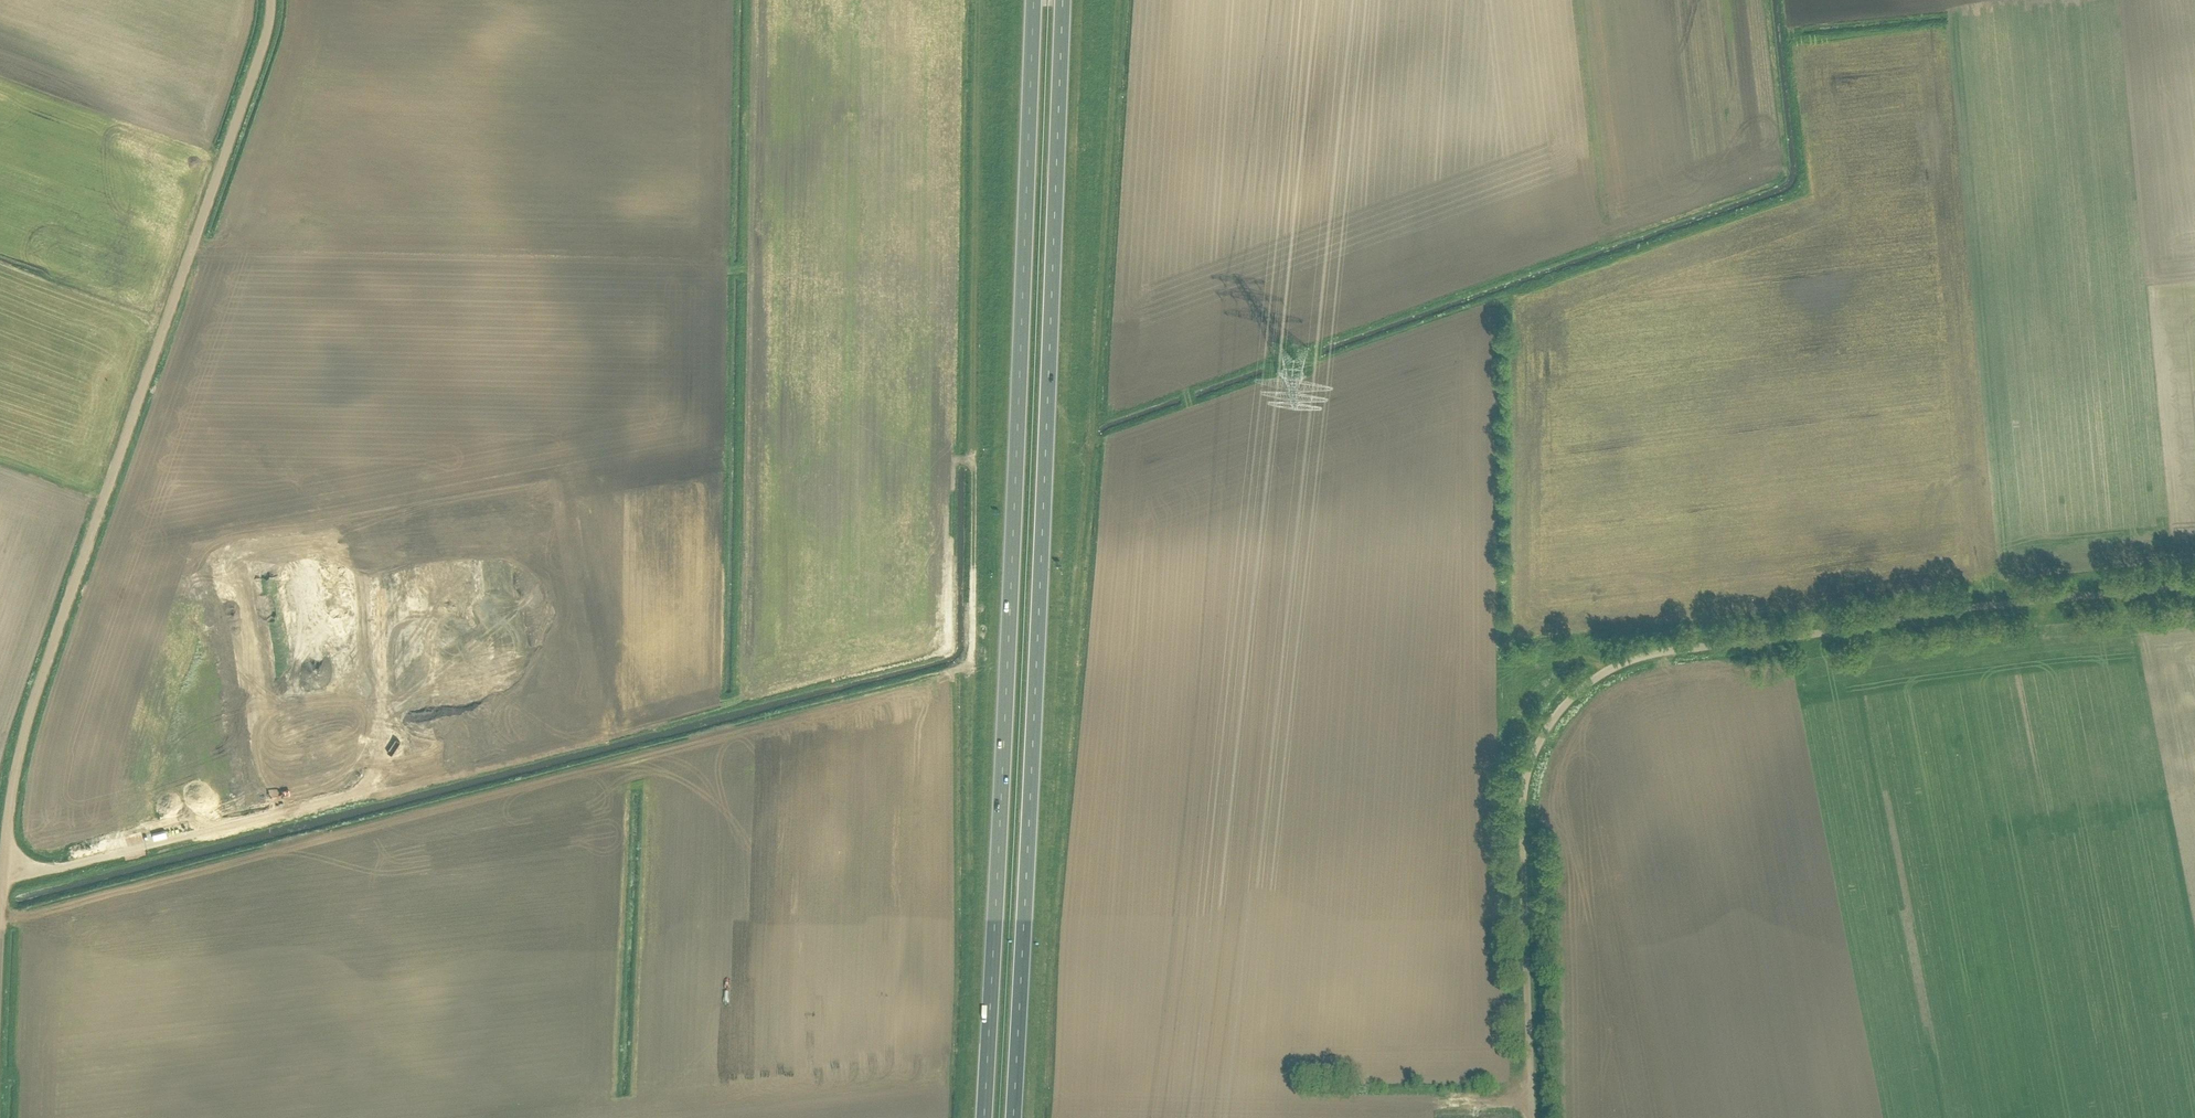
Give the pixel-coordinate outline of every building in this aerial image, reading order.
[(1470,316),(1484,315),(1483,305),(1469,306),(1470,316)]
